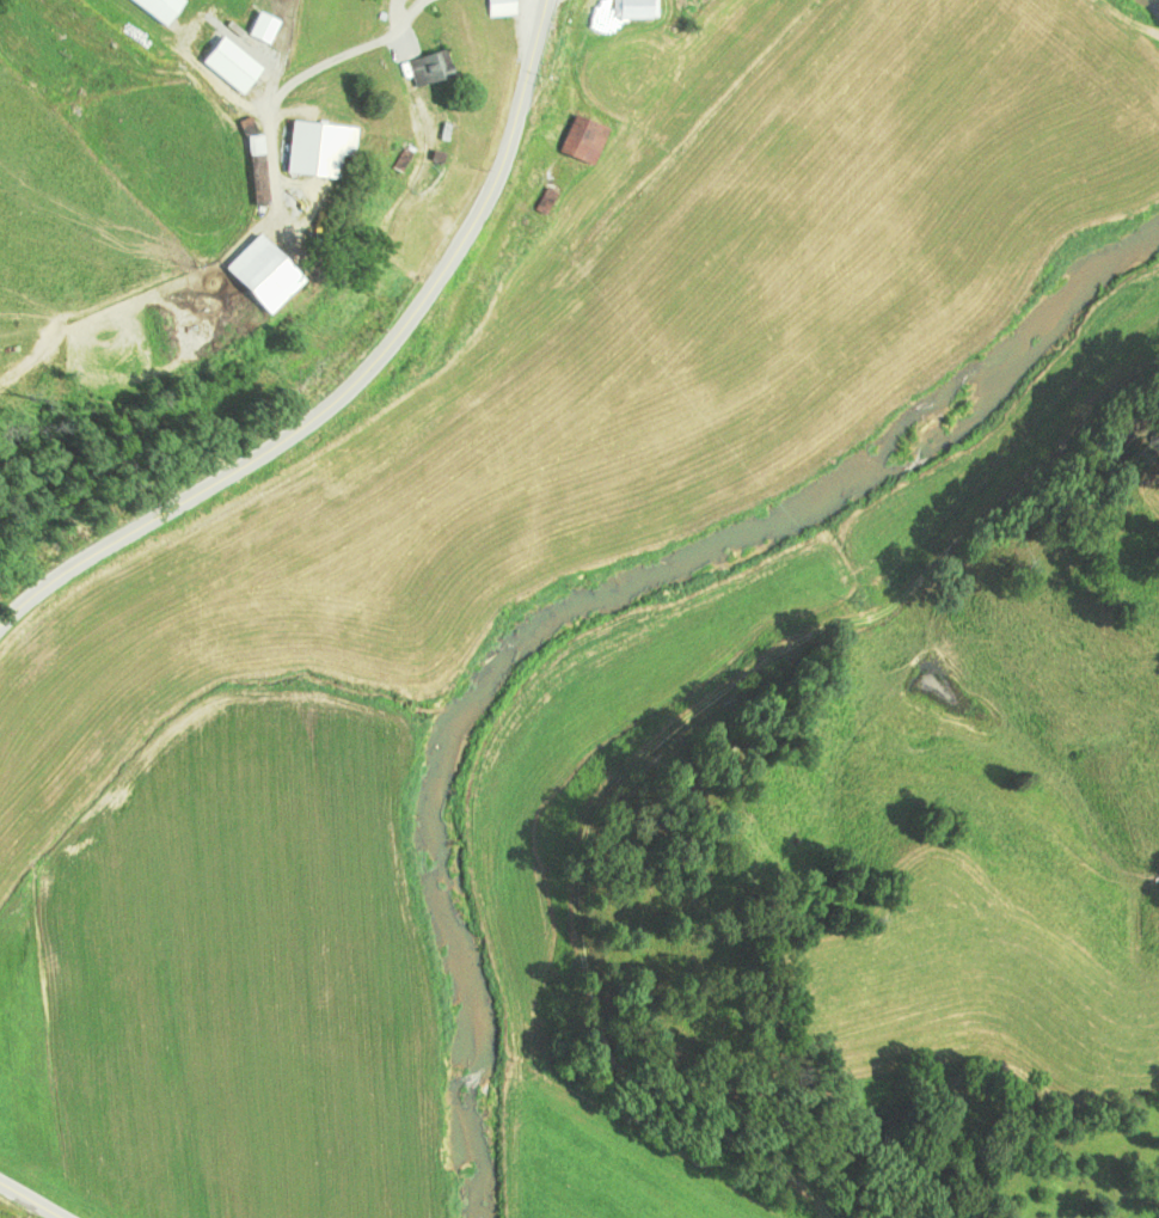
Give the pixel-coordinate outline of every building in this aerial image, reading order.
[(161,26),(179,0),(124,0),(161,26)] [(490,17),(515,15),(514,0),(488,0),(490,17)] [(452,73),(442,47),(406,61),(416,87),(452,73)] [(556,152),(590,164),(603,126),(569,114),(556,152)] [(282,173),(344,180),(349,126),(287,120),(282,173)] [(246,154),(259,153),(257,136),(244,138),(246,154)] [(257,312),(292,280),(250,235),(215,268),(257,312)]
